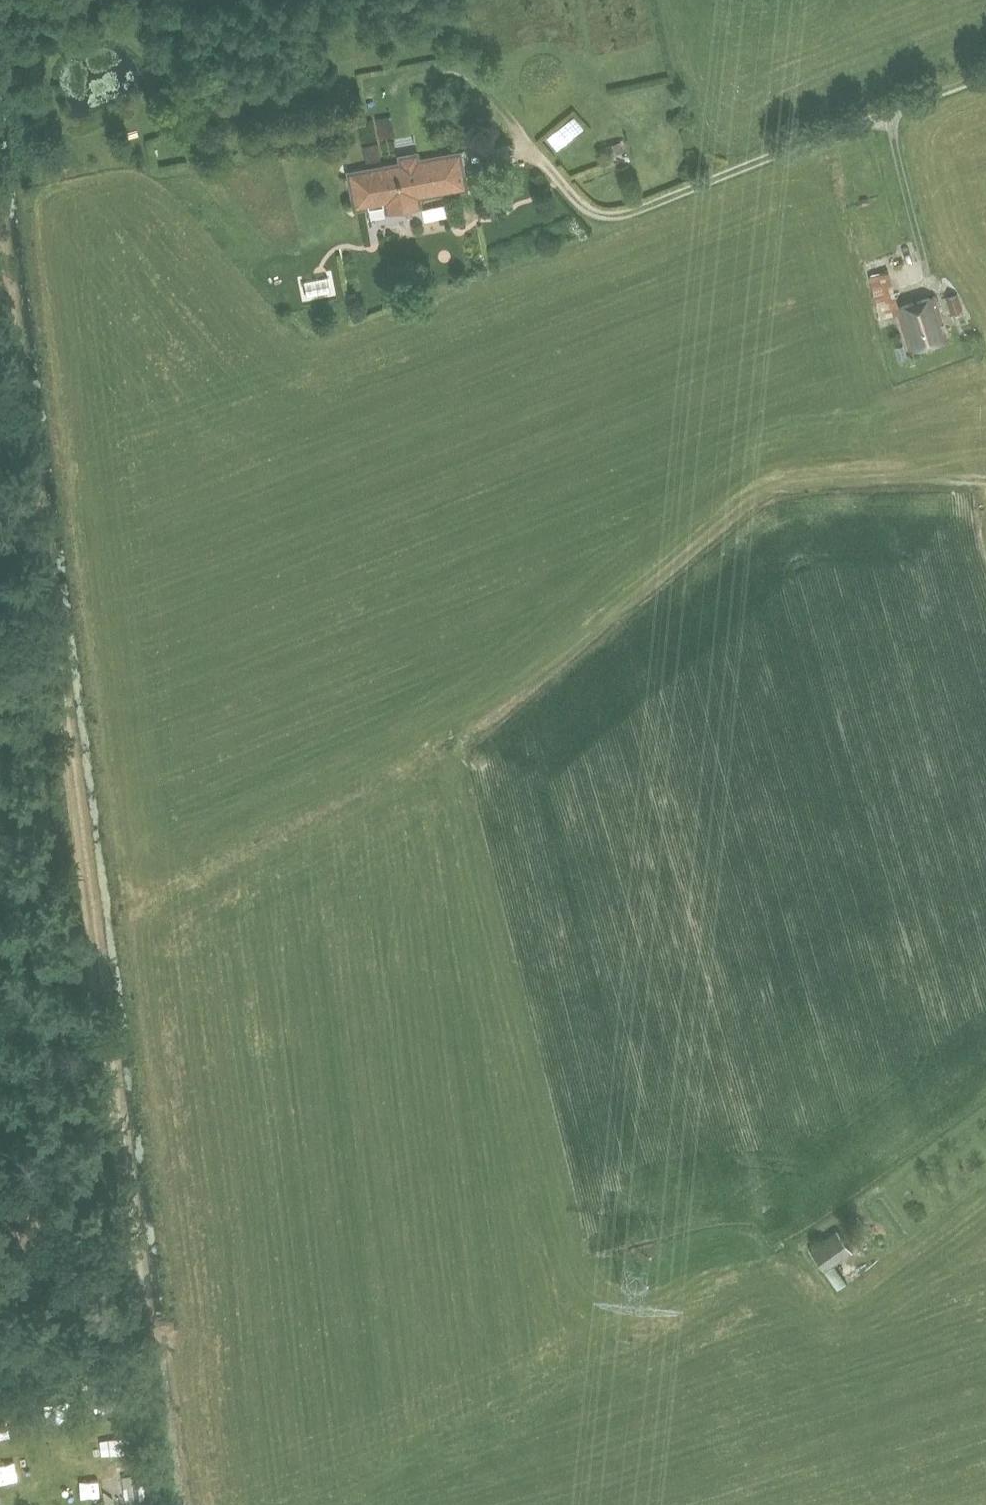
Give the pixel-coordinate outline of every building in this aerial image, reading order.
[(596,150),(600,161),(615,155),(611,145),(596,150)] [(469,192),(469,191),(467,190),(461,156),(462,153),(461,153),(460,155),(419,162),(416,160),(404,162),(402,165),(351,175),(348,173),(348,174),(350,176),(356,210),(355,212),(356,213),(357,210),(370,208),(374,202),(386,200),(388,213),(421,207),(419,199),(466,191),(469,192)] [(912,262),(922,258),(917,243),(906,246),(912,262)] [(913,266),(915,288),(933,287),(930,264),(913,266)] [(896,307),(900,306),(890,271),(869,278),(880,319),(898,314),(896,307)] [(935,294),(900,306),(896,307),(898,314),(910,349),(948,337),(935,294)] [(951,313),(964,309),(960,294),(947,298),(951,313)] [(853,1251),(837,1230),(810,1251),(826,1272),(853,1251)] [(847,1288),(855,1282),(842,1265),(834,1271),(847,1288)] [(133,1433),(119,1437),(124,1456),(138,1451),(133,1433)] [(10,1492),(22,1488),(15,1464),(3,1468),(10,1492)] [(104,1476),(93,1479),(98,1498),(109,1495),(104,1476)] [(92,1480),(79,1483),(83,1501),(97,1498),(92,1480)]
